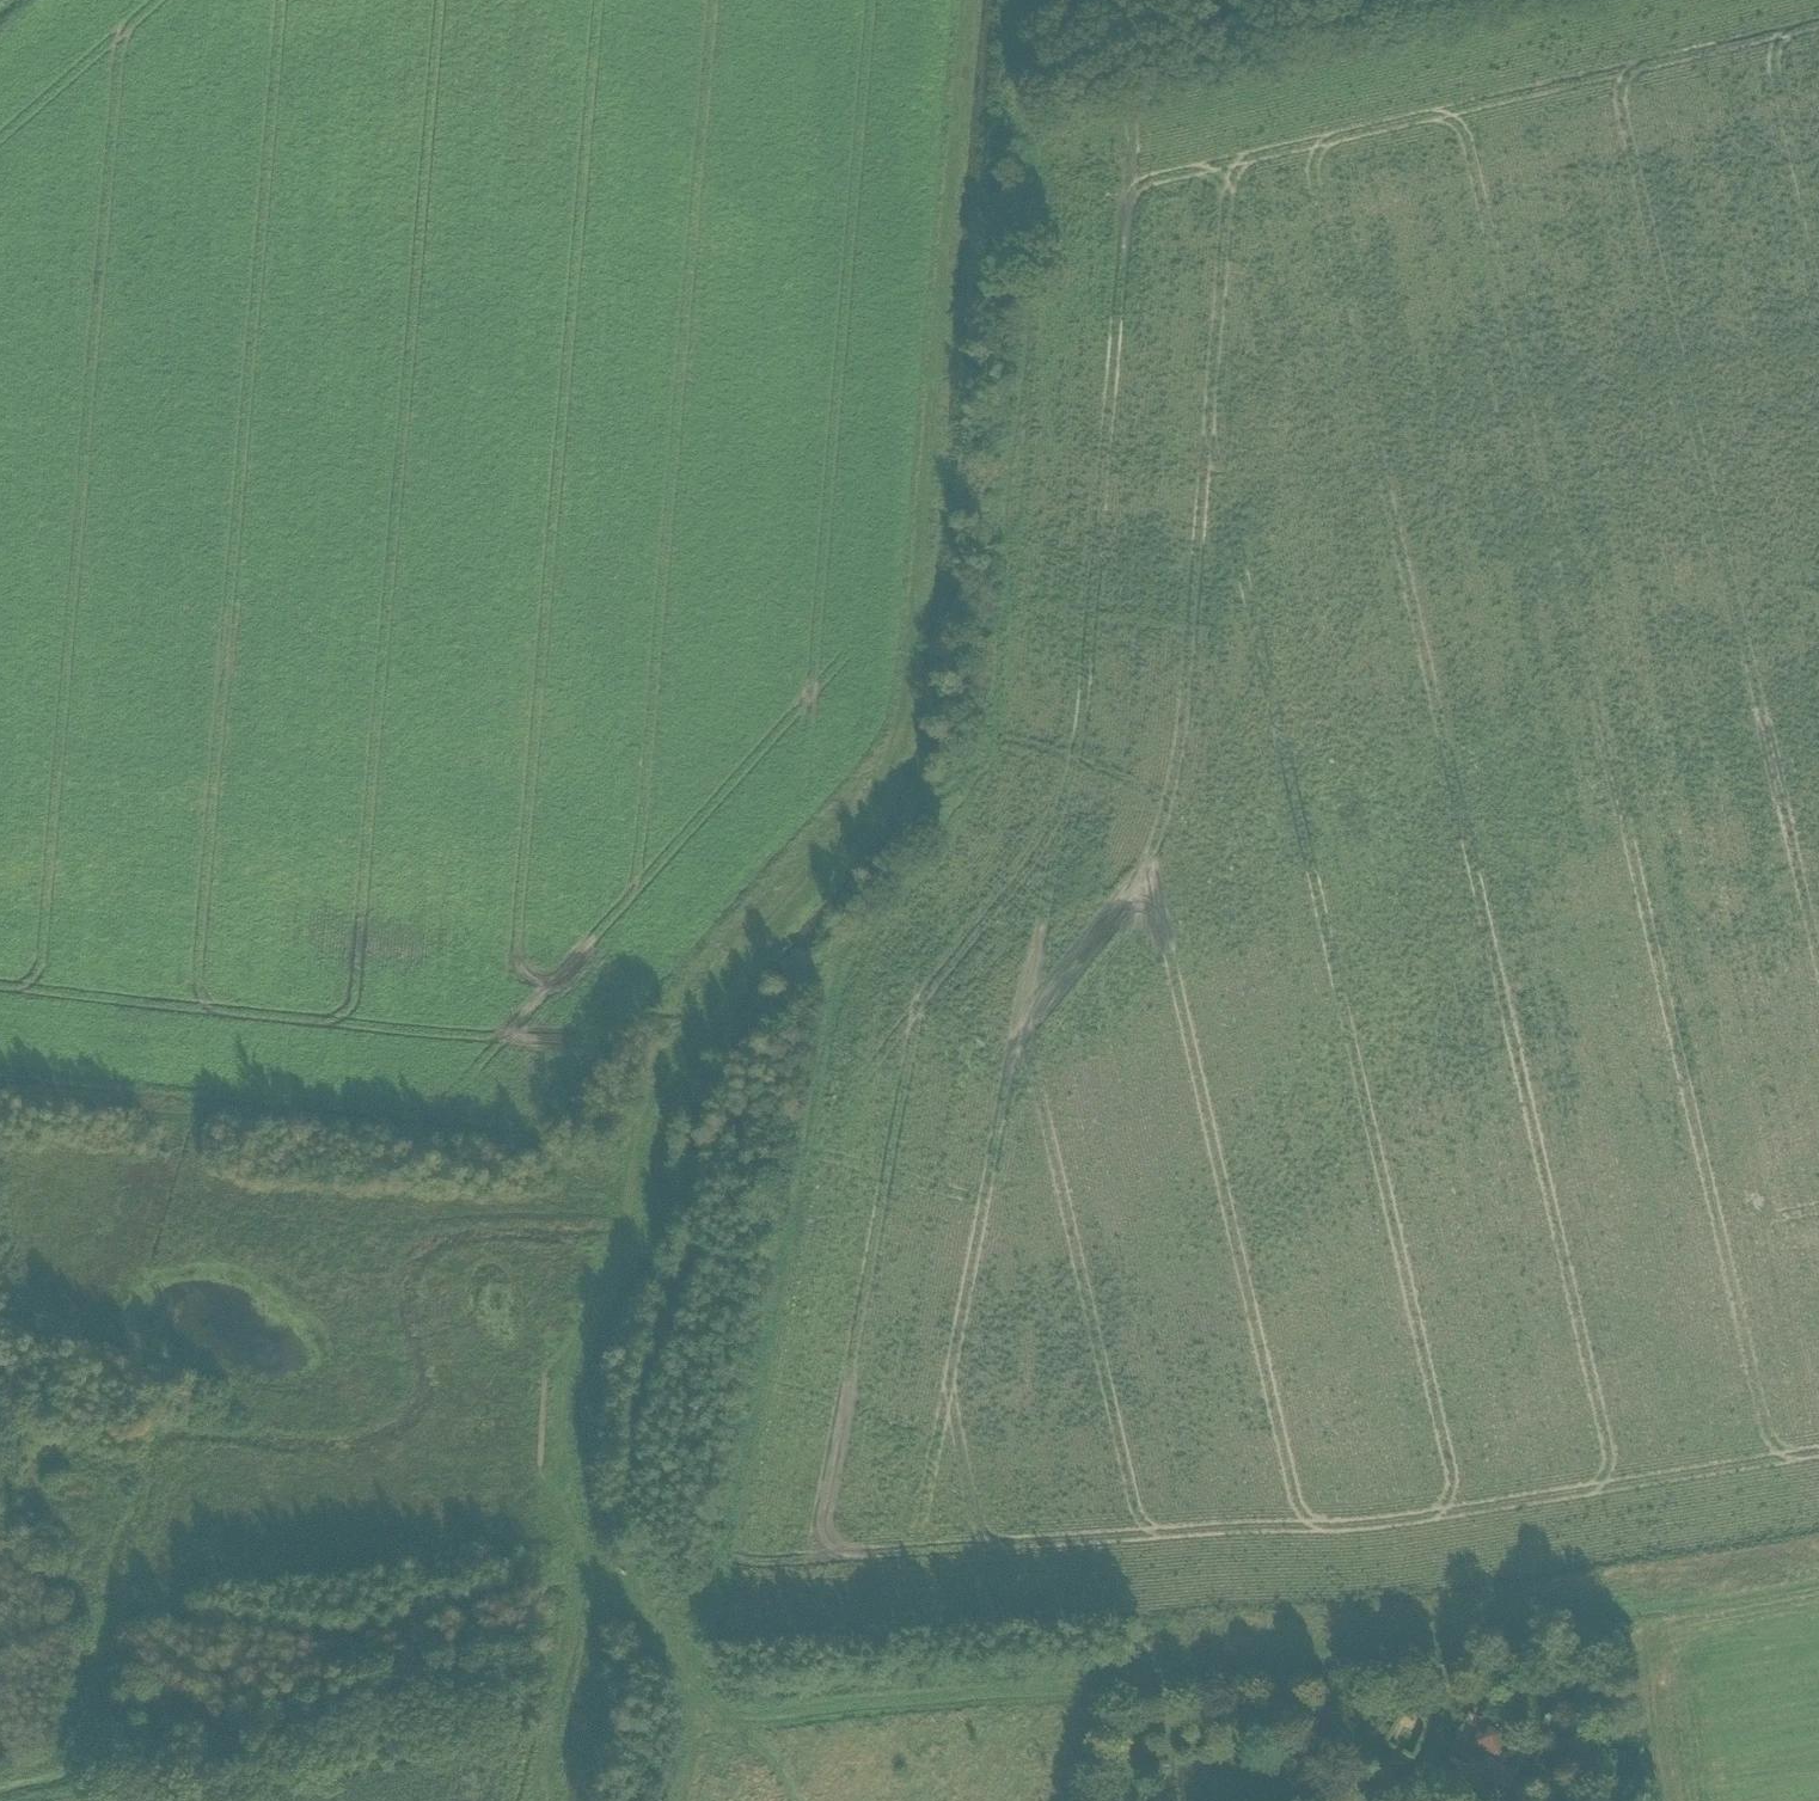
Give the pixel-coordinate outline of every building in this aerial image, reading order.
[(1472,1744),(1500,1758),(1514,1730),(1486,1716),(1472,1744)] [(1355,1769),(1339,1775),(1345,1791),(1361,1785),(1355,1769)]
